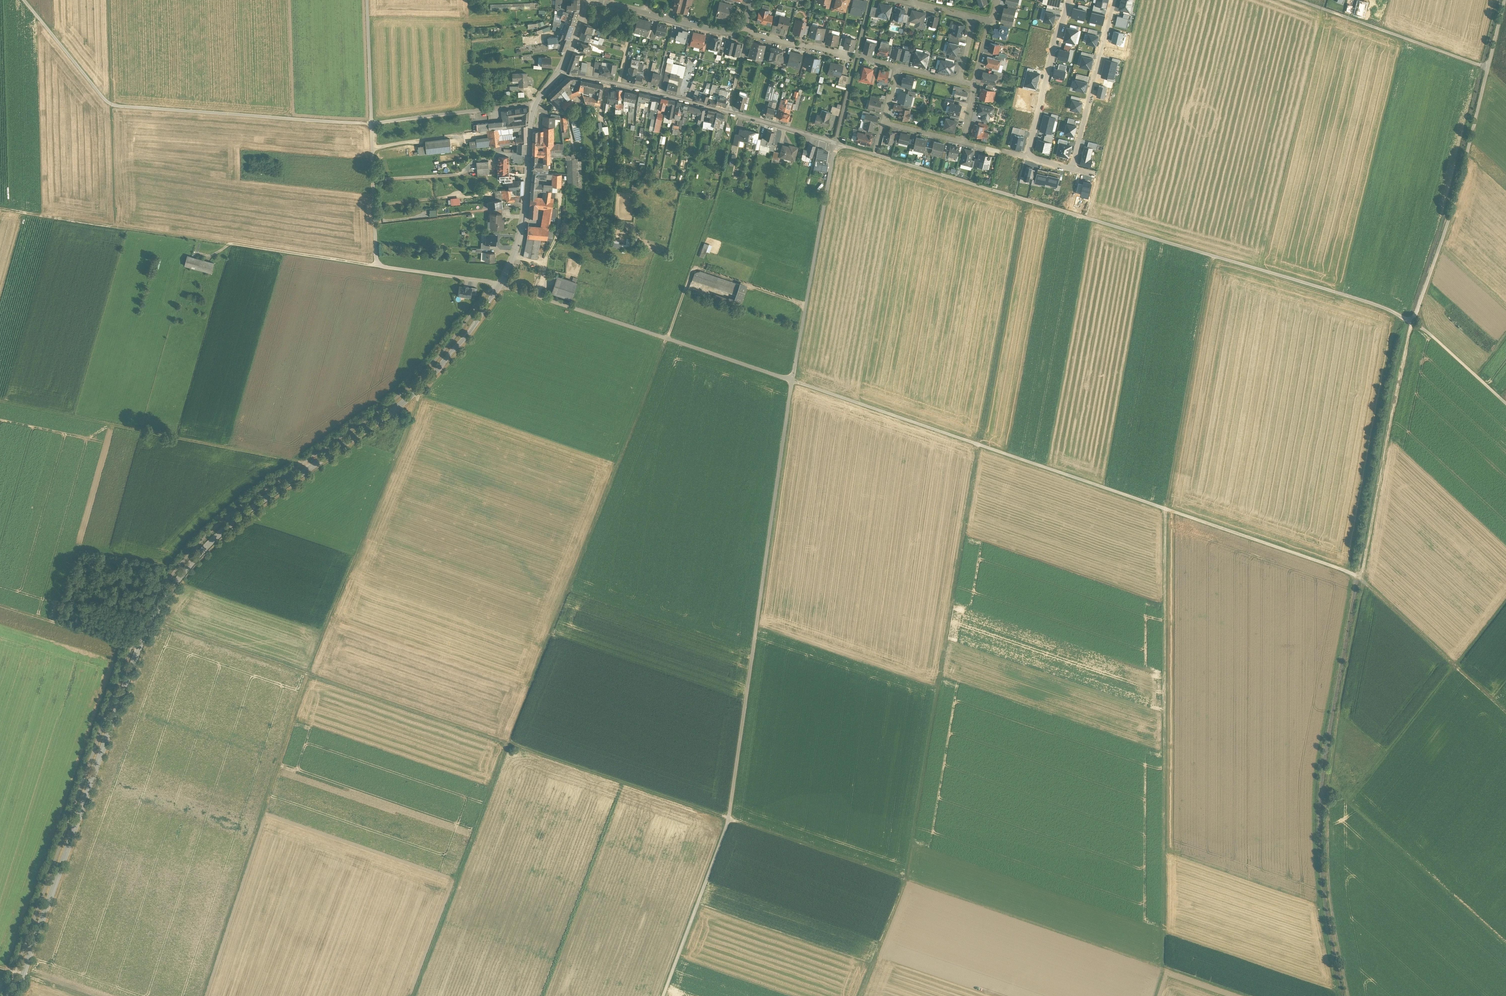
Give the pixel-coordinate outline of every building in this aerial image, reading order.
[(555,9),(557,9),(561,10),(568,10),(568,6),(568,5),(562,5),(562,0),(556,0),(555,9)] [(574,2),(572,2),(571,6),(568,6),(568,10),(569,10),(579,10),(580,0),(575,0),(574,2)] [(676,1),(675,1),(673,10),(680,12),(683,0),(676,0),(676,1)] [(680,12),(687,13),(689,4),(688,4),(690,0),(683,0),(680,12)] [(857,0),(853,0),(851,11),(857,13),(857,14),(861,15),(861,14),(862,14),(863,12),(862,11),(863,9),(864,2),(857,0)] [(1106,8),(1108,0),(1107,0),(1097,0),(1095,6),(1101,7),(1106,8)] [(1368,3),(1357,0),(1356,7),(1352,7),(1350,13),(1364,16),(1368,3)] [(1119,9),(1130,12),(1132,4),(1121,1),(1119,9)] [(725,4),(724,10),(719,8),(716,17),(726,19),(727,16),(728,16),(729,12),(731,12),(733,6),(725,4)] [(891,6),(880,4),(879,8),(877,14),(882,15),(883,17),(887,18),(889,17),(891,6)] [(879,8),(872,7),(870,15),(877,17),(877,14),(879,8)] [(905,10),(897,8),(896,14),(895,19),(902,21),(904,14),(905,10)] [(1015,11),(1008,9),(1004,8),(1002,15),(1014,18),(1015,11)] [(1078,9),(1074,8),(1071,17),(1084,20),(1086,11),(1078,9)] [(555,18),(561,18),(561,15),(562,14),(562,12),(564,13),(565,12),(568,13),(569,10),(568,10),(561,10),(557,9),(557,14),(555,14),(555,18)] [(772,16),(765,15),(765,13),(767,13),(768,11),(762,10),(761,9),(760,14),(759,13),(757,22),(769,25),(772,16)] [(925,14),(912,11),(911,17),(910,21),(917,23),(916,27),(922,29),(923,23),(925,14)] [(1043,21),(1053,24),(1055,14),(1054,14),(1046,12),(1043,21)] [(1090,22),(1102,25),(1105,15),(1101,14),(1092,12),(1090,22)] [(577,17),(567,15),(566,17),(566,19),(570,20),(569,24),(574,25),(577,17)] [(938,17),(931,15),(931,17),(929,25),(936,27),(938,17)] [(1014,18),(1002,15),(1001,22),(1005,23),(1012,24),(1014,18)] [(789,18),(780,16),(780,18),(779,18),(778,23),(777,27),(787,29),(789,18)] [(1123,17),(1117,16),(1115,26),(1127,29),(1129,19),(1123,17)] [(644,21),(637,19),(636,26),(634,32),(635,32),(641,33),(644,21)] [(644,21),(641,33),(647,35),(649,29),(650,22),(644,21)] [(804,22),(798,21),(797,26),(796,26),(794,25),(793,29),(794,30),(794,33),(798,34),(798,32),(803,33),(805,25),(803,25),(804,22)] [(569,24),(564,23),(562,29),(561,29),(560,32),(564,33),(563,37),(565,38),(565,37),(569,39),(571,35),(574,25),(569,24)] [(959,24),(955,23),(955,24),(954,28),(953,33),(952,34),(959,35),(961,36),(964,26),(960,25),(960,24),(959,24)] [(667,26),(658,24),(656,31),(655,35),(656,35),(659,36),(660,35),(664,36),(667,26)] [(589,26),(584,25),(583,27),(582,32),(590,34),(593,29),(589,26)] [(823,28),(812,25),(809,37),(820,39),(821,33),(823,28)] [(551,30),(550,27),(534,32),(535,35),(551,30)] [(1067,27),(1065,34),(1077,37),(1078,30),(1070,28),(1067,27)] [(1008,30),(1000,28),(999,29),(998,30),(995,29),(994,30),(993,31),(993,33),(993,34),(993,37),(1006,40),(1006,37),(1007,36),(1008,34),(1007,33),(1008,30)] [(687,31),(683,30),(682,32),(679,31),(678,35),(677,35),(676,38),(680,40),(680,42),(685,43),(687,31)] [(590,34),(582,32),(579,38),(588,41),(590,41),(592,42),(597,44),(598,41),(594,39),(590,38),(591,35),(590,34)] [(1112,42),(1120,44),(1121,40),(1122,40),(1122,38),(1123,34),(1121,34),(1115,32),(1112,42)] [(705,36),(693,33),(692,40),(690,41),(690,44),(690,45),(695,46),(696,47),(697,48),(698,47),(702,48),(703,43),(705,36)] [(828,33),(827,37),(825,43),(826,43),(826,42),(830,43),(830,44),(836,45),(839,36),(828,33)] [(1075,43),(1077,37),(1065,34),(1064,41),(1066,41),(1075,43)] [(1098,36),(1096,36),(1088,34),(1086,43),(1096,45),(1098,36)] [(569,39),(565,37),(565,38),(564,40),(562,40),(560,44),(559,44),(558,48),(557,51),(565,51),(569,39)] [(855,39),(846,37),(845,39),(844,45),(844,47),(853,49),(855,39)] [(717,39),(711,38),(709,48),(718,50),(718,51),(720,46),(721,41),(717,41),(717,39)] [(874,43),(866,41),(864,52),(872,54),(873,49),(874,43)] [(734,43),(728,42),(726,49),(725,54),(731,55),(734,43)] [(765,46),(752,42),(749,56),(761,59),(765,46)] [(581,43),(580,44),(579,43),(578,46),(579,46),(578,50),(586,53),(585,55),(590,56),(592,49),(590,48),(591,46),(589,45),(581,43)] [(740,45),(734,43),(731,55),(737,56),(739,49),(740,45)] [(959,45),(950,43),(949,46),(947,45),(947,49),(948,50),(947,52),(957,55),(959,45)] [(1000,45),(990,43),(989,51),(998,53),(1000,45)] [(880,45),(878,54),(886,56),(887,53),(889,47),(880,45)] [(777,49),(771,47),(769,53),(768,59),(769,61),(773,62),(777,49)] [(902,49),(895,47),(895,49),(893,57),(900,59),(902,49)] [(783,50),(777,49),(773,62),(778,63),(780,62),(782,56),(783,50)] [(909,50),(902,49),(900,59),(906,61),(908,53),(909,50)] [(1064,50),(1060,49),(1058,58),(1067,60),(1069,52),(1064,50)] [(802,56),(794,54),(795,53),(791,52),(790,56),(788,62),(794,64),(793,67),(799,69),(802,56)] [(913,62),(913,63),(919,65),(922,53),(916,52),(915,54),(913,62)] [(929,55),(922,53),(919,65),(926,66),(928,57),(929,55)] [(580,55),(573,54),(570,62),(575,64),(575,62),(578,63),(580,55)] [(1092,58),(1089,58),(1083,56),(1082,57),(1080,66),(1090,69),(1093,58),(1092,58)] [(820,59),(810,57),(810,58),(806,57),(804,66),(809,67),(810,68),(809,70),(815,71),(816,67),(819,68),(820,63),(819,63),(820,59)] [(995,59),(987,57),(985,65),(992,67),(998,69),(999,69),(1001,60),(995,59)] [(551,58),(542,58),(542,62),(542,66),(550,67),(551,58)] [(639,61),(632,59),(630,67),(638,68),(638,67),(639,64),(639,61)] [(945,61),(941,60),(939,70),(945,72),(950,73),(951,70),(953,70),(955,63),(945,61)] [(1105,60),(1103,68),(1115,71),(1117,63),(1112,61),(1105,60)] [(575,64),(570,62),(566,73),(577,74),(577,70),(578,70),(578,69),(579,67),(576,66),(574,66),(575,64)] [(683,78),(685,66),(673,63),(670,72),(669,78),(678,81),(679,77),(683,78)] [(842,66),(832,63),(829,72),(833,73),(833,75),(837,76),(837,74),(840,75),(842,66)] [(616,65),(609,64),(609,68),(601,66),(600,70),(599,75),(614,77),(616,65)] [(868,68),(863,67),(862,71),(863,71),(862,79),(870,81),(872,73),(873,69),(869,68),(869,69),(868,68)] [(1115,71),(1103,68),(1101,76),(1108,77),(1114,79),(1114,78),(1115,71)] [(1053,77),(1063,79),(1065,72),(1058,70),(1055,69),(1053,77)] [(886,71),(883,70),(883,71),(880,70),(878,80),(881,80),(883,84),(885,84),(886,85),(887,80),(889,72),(886,71)] [(998,71),(994,71),(993,75),(997,75),(996,79),(1001,80),(1003,73),(998,71)] [(1028,71),(1026,78),(1038,81),(1040,74),(1033,72),(1028,71)] [(993,75),(983,72),(981,81),(988,83),(994,84),(995,84),(996,79),(997,75),(993,75)] [(527,73),(513,74),(513,80),(519,80),(519,86),(527,86),(527,73)] [(632,74),(629,73),(627,81),(634,82),(636,74),(632,73),(632,74)] [(660,74),(653,73),(651,83),(658,85),(660,74)] [(1084,82),(1085,75),(1077,74),(1075,80),(1084,82)] [(842,75),(841,77),(840,76),(838,82),(846,84),(848,76),(842,75)] [(567,78),(560,84),(564,89),(565,90),(569,87),(567,86),(571,82),(573,79),(567,78)] [(905,78),(903,78),(903,79),(902,80),(902,82),(901,86),(912,88),(911,88),(912,84),(913,80),(914,80),(905,78)] [(1029,87),(1036,88),(1038,81),(1026,78),(1024,85),(1029,87)] [(587,82),(581,80),(580,84),(580,85),(578,91),(581,92),(582,95),(585,103),(590,104),(590,98),(588,98),(586,93),(584,92),(585,87),(586,87),(587,82)] [(1087,82),(1084,82),(1075,80),(1073,89),(1085,91),(1087,82)] [(1104,80),(1103,86),(1107,87),(1111,88),(1113,82),(1107,81),(1104,80)] [(677,85),(668,83),(667,88),(666,92),(675,94),(677,85)] [(560,84),(551,93),(548,96),(551,99),(549,101),(552,103),(557,97),(556,96),(561,91),(564,89),(560,84)] [(603,85),(597,84),(596,89),(595,98),(600,99),(603,85)] [(1096,96),(1104,98),(1107,87),(1103,86),(1099,85),(1096,96)] [(775,87),(768,86),(765,100),(769,101),(768,107),(774,109),(777,100),(772,99),(775,87)] [(985,90),(982,89),(980,98),(990,100),(992,92),(992,91),(985,90)] [(703,98),(698,97),(700,91),(696,90),(692,99),(706,104),(708,99),(703,98)] [(962,91),(956,90),(955,96),(959,97),(959,98),(962,98),(962,97),(966,98),(968,92),(962,91)] [(577,92),(571,93),(568,95),(568,96),(572,102),(578,100),(577,97),(582,95),(581,92),(578,91),(577,92)] [(615,91),(609,91),(608,97),(607,97),(607,103),(614,103),(615,91)] [(748,93),(740,91),(738,99),(745,101),(748,93)] [(1021,91),(1019,97),(1031,100),(1033,94),(1027,92),(1021,91)] [(908,93),(901,92),(899,101),(901,102),(908,104),(910,102),(912,96),(912,95),(908,93)] [(650,95),(639,93),(638,101),(641,102),(644,103),(645,101),(649,102),(649,100),(650,95)] [(718,95),(710,93),(708,99),(707,104),(715,106),(716,103),(718,95)] [(661,98),(650,95),(649,100),(653,101),(652,102),(651,108),(653,109),(656,109),(658,110),(658,109),(661,98)] [(726,97),(718,95),(716,103),(724,105),(725,102),(726,102),(727,100),(725,100),(726,97)] [(568,96),(566,98),(566,100),(563,103),(562,102),(560,103),(561,105),(562,106),(567,112),(574,106),(572,102),(568,96)] [(562,102),(557,97),(552,103),(556,107),(560,103),(562,102)] [(620,99),(618,99),(615,99),(614,103),(615,104),(615,112),(623,113),(623,110),(623,105),(623,103),(621,103),(621,97),(620,97),(620,99)] [(1029,107),(1031,100),(1019,97),(1018,104),(1024,106),(1029,107)] [(670,100),(661,98),(658,109),(661,109),(663,110),(664,105),(664,106),(665,104),(667,104),(669,105),(670,100)] [(745,101),(738,99),(735,107),(743,109),(743,108),(745,102),(745,101)] [(779,119),(787,121),(791,108),(794,109),(796,104),(792,104),(792,105),(786,104),(787,99),(784,99),(784,100),(781,100),(778,111),(781,112),(779,119)] [(1070,109),(1080,112),(1082,102),(1079,101),(1072,99),(1072,100),(1070,109)] [(875,101),(870,100),(868,108),(879,111),(881,102),(879,101),(875,101)] [(682,103),(675,101),(674,107),(676,107),(675,112),(675,113),(680,115),(681,111),(682,104),(682,103)] [(953,104),(951,103),(950,105),(948,112),(959,115),(961,106),(953,104)] [(689,106),(682,104),(681,111),(684,111),(683,116),(687,117),(688,110),(689,106)] [(994,108),(980,104),(978,113),(983,114),(990,116),(992,117),(994,108)] [(529,107),(507,110),(507,111),(508,122),(514,121),(513,116),(523,115),(528,114),(529,107)] [(704,110),(699,109),(694,107),(693,112),(696,113),(696,114),(699,115),(698,118),(703,119),(703,118),(704,110)] [(768,107),(767,107),(767,109),(765,109),(765,112),(766,112),(765,115),(772,117),(774,109),(768,107)] [(836,108),(832,107),(830,112),(832,112),(831,114),(838,116),(840,109),(836,108)] [(903,109),(901,108),(900,111),(898,118),(899,118),(899,119),(903,120),(903,119),(907,120),(908,117),(909,117),(910,114),(909,113),(910,110),(903,109)] [(831,113),(822,110),(819,118),(816,117),(814,123),(826,127),(831,113)] [(508,122),(507,111),(501,111),(503,122),(488,123),(489,129),(499,129),(504,128),(511,127),(513,127),(513,122),(523,120),(523,118),(523,115),(513,116),(514,121),(508,122)] [(724,114),(716,112),(715,120),(714,122),(719,123),(720,120),(720,119),(722,119),(723,119),(724,114)] [(656,119),(657,114),(655,114),(652,113),(651,113),(650,116),(646,116),(646,117),(653,119),(651,130),(654,130),(656,119)] [(523,120),(513,122),(513,127),(514,127),(521,126),(526,125),(528,125),(528,114),(523,115),(523,118),(523,120)] [(869,115),(866,114),(864,121),(865,121),(864,128),(867,129),(873,130),(875,124),(876,124),(878,117),(869,115)] [(1055,118),(1044,115),(1042,123),(1053,126),(1055,118)] [(563,137),(566,137),(568,136),(566,116),(560,116),(560,120),(561,123),(565,123),(566,129),(565,129),(565,132),(564,132),(564,135),(562,135),(563,137)] [(549,117),(543,117),(543,124),(544,124),(543,127),(553,128),(554,128),(554,119),(554,118),(550,117),(549,117)] [(576,142),(582,140),(577,117),(572,118),(572,120),(571,123),(576,142)] [(950,119),(946,118),(944,128),(954,131),(957,121),(950,119)] [(1053,126),(1042,123),(1040,131),(1051,134),(1053,126)] [(1065,133),(1074,135),(1076,126),(1073,125),(1067,124),(1065,133)] [(978,125),(975,125),(972,135),(982,137),(984,132),(983,131),(984,128),(984,127),(978,125)] [(543,132),(543,142),(553,142),(553,128),(543,127),(543,132)] [(717,128),(713,127),(711,141),(714,142),(715,139),(721,139),(722,132),(717,131),(717,128)] [(1018,136),(1020,129),(1013,127),(1011,137),(1012,137),(1013,135),(1018,136)] [(1089,127),(1087,136),(1093,138),(1098,139),(1100,139),(1102,131),(1102,130),(1098,129),(1089,127)] [(499,129),(489,129),(490,138),(490,146),(494,146),(500,145),(500,139),(499,135),(499,129)] [(526,129),(521,129),(521,138),(516,138),(516,143),(517,143),(518,143),(526,142),(526,129)] [(749,131),(740,129),(739,135),(738,139),(740,140),(747,141),(749,131)] [(758,133),(749,131),(747,141),(754,142),(756,142),(757,139),(758,133)] [(774,133),(767,131),(765,138),(765,139),(768,140),(767,145),(770,146),(771,144),(774,133)] [(894,133),(888,131),(886,136),(885,142),(892,144),(894,133)] [(865,135),(858,133),(855,141),(858,142),(866,144),(870,145),(872,136),(871,136),(865,135)] [(910,136),(901,133),(900,136),(899,142),(908,144),(910,136)] [(1023,137),(1018,136),(1013,135),(1012,137),(1010,146),(1021,149),(1022,145),(1023,140),(1023,137)] [(762,137),(761,139),(760,144),(760,147),(766,148),(767,145),(768,140),(765,139),(765,138),(762,137)] [(490,146),(490,138),(476,140),(476,141),(477,148),(490,146)] [(450,139),(425,141),(425,145),(426,153),(451,151),(450,139)] [(761,139),(757,139),(756,142),(754,142),(753,148),(759,149),(760,147),(760,144),(761,139)] [(1038,140),(1036,149),(1049,152),(1051,143),(1038,140)] [(526,142),(518,143),(517,143),(517,150),(517,153),(526,153),(526,142)] [(1072,146),(1066,145),(1059,143),(1056,155),(1069,158),(1072,146)] [(770,146),(767,145),(766,148),(768,148),(767,151),(773,152),(775,145),(771,144),(770,146)] [(815,146),(809,144),(807,150),(806,150),(813,152),(815,146)] [(419,154),(426,153),(425,145),(418,146),(419,154)] [(792,148),(782,146),(780,153),(779,157),(780,157),(794,161),(797,148),(793,146),(792,148)] [(959,148),(951,146),(950,150),(949,155),(952,156),(953,157),(956,158),(959,148)] [(1080,165),(1089,167),(1091,159),(1090,159),(1093,148),(1087,147),(1085,146),(1080,165)] [(817,149),(815,162),(814,170),(827,172),(828,164),(826,164),(828,152),(824,151),(824,150),(817,149)] [(973,151),(965,149),(961,164),(969,166),(971,160),(973,151)] [(571,154),(565,155),(567,174),(567,190),(581,190),(580,161),(578,158),(574,157),(574,156),(572,156),(571,154)] [(983,157),(979,156),(979,159),(978,163),(978,164),(977,165),(988,168),(991,157),(990,157),(989,156),(988,155),(987,156),(984,155),(983,157)] [(508,157),(499,157),(498,161),(498,164),(498,166),(498,169),(498,174),(508,173),(508,157)] [(536,162),(536,158),(532,157),(532,169),(536,170),(536,169),(543,169),(543,164),(537,163),(537,162),(536,162)] [(488,162),(476,162),(477,175),(489,174),(488,162)] [(1030,178),(1032,169),(1032,168),(1027,166),(1023,180),(1029,181),(1030,178)] [(1038,173),(1036,180),(1035,183),(1045,186),(1045,184),(1048,172),(1038,170),(1038,173)] [(1048,172),(1045,184),(1057,187),(1060,174),(1048,171),(1048,172)] [(508,173),(498,174),(497,174),(498,179),(503,179),(503,182),(509,182),(515,181),(514,177),(512,177),(512,176),(510,176),(509,173),(508,173)] [(552,185),(552,187),(557,187),(560,187),(561,174),(553,174),(553,179),(552,185)] [(537,178),(532,178),(531,191),(535,191),(535,190),(537,190),(543,191),(543,186),(537,185),(537,178)] [(524,180),(516,181),(517,189),(515,189),(515,191),(515,195),(519,194),(523,194),(524,180)] [(515,181),(509,182),(509,189),(515,189),(517,189),(516,181),(515,181)] [(1083,184),(1081,193),(1081,195),(1088,197),(1091,183),(1084,182),(1083,184)] [(501,193),(502,200),(506,199),(507,202),(515,202),(515,201),(515,197),(518,197),(519,194),(515,195),(515,191),(515,189),(509,189),(509,190),(501,191),(501,193)] [(530,200),(530,207),(538,208),(544,208),(544,209),(545,210),(545,209),(546,209),(552,209),(553,198),(550,198),(551,191),(546,190),(546,191),(544,191),(542,198),(537,197),(536,200),(530,200)] [(493,201),(489,201),(490,209),(502,207),(502,200),(493,201)] [(538,208),(530,207),(529,217),(537,218),(538,208)] [(546,209),(543,228),(549,229),(550,219),(552,209),(546,209)] [(497,215),(491,215),(491,222),(491,226),(493,226),(493,230),(503,230),(504,219),(501,219),(502,214),(497,214),(497,215)] [(543,228),(528,227),(527,237),(541,239),(547,239),(548,230),(549,229),(543,228)] [(496,236),(486,235),(485,243),(485,244),(490,245),(496,245),(496,240),(497,239),(497,237),(496,236)] [(541,239),(527,237),(524,257),(537,260),(541,239)] [(626,246),(623,246),(623,248),(630,249),(631,240),(627,240),(626,246)] [(710,248),(703,246),(698,259),(703,261),(706,254),(708,255),(710,248)] [(495,253),(486,253),(486,261),(494,262),(495,253)] [(216,267),(190,260),(187,270),(213,278),(216,267)] [(739,285),(700,271),(694,273),(692,280),(714,288),(715,287),(736,295),(739,285)] [(571,282),(557,277),(552,294),(571,300),(577,283),(571,282)] [(736,295),(734,300),(729,298),(728,298),(728,301),(727,303),(726,304),(739,308),(746,287),(739,285),(736,295)] [(468,287),(464,286),(464,287),(460,287),(458,296),(470,297),(471,294),(471,289),(468,288),(468,287)] [(728,298),(714,293),(712,299),(727,303),(728,301),(728,298)]
